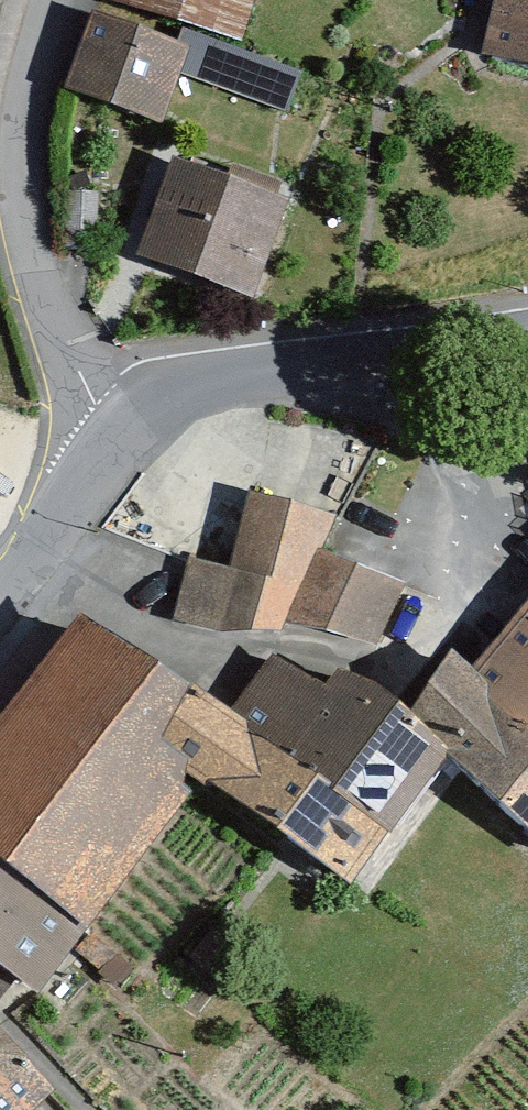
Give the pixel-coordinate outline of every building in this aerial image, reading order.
[(108,7),(238,52),(252,0),(111,0),(108,7)] [(486,49),(527,58),(527,0),(498,0),(486,49)] [(88,18),(59,100),(163,136),(191,54),(88,18)] [(272,207),(170,173),(142,255),(244,289),(272,207)] [(318,513),(241,500),(229,572),(186,572),(182,624),(279,629),(378,639),(414,583),(311,555),(318,513)] [(462,678),(445,654),(397,721),(445,764),(527,836),(527,596),(462,678)] [(351,888),(445,764),(397,721),(347,675),(327,695),(279,671),(235,719),(82,626),(0,726),(0,871),(80,933),(194,786),(351,888)] [(34,994),(80,933),(0,871),(0,970),(34,994)] [(45,1090),(0,1039),(0,1109),(23,1109),(45,1090)]
